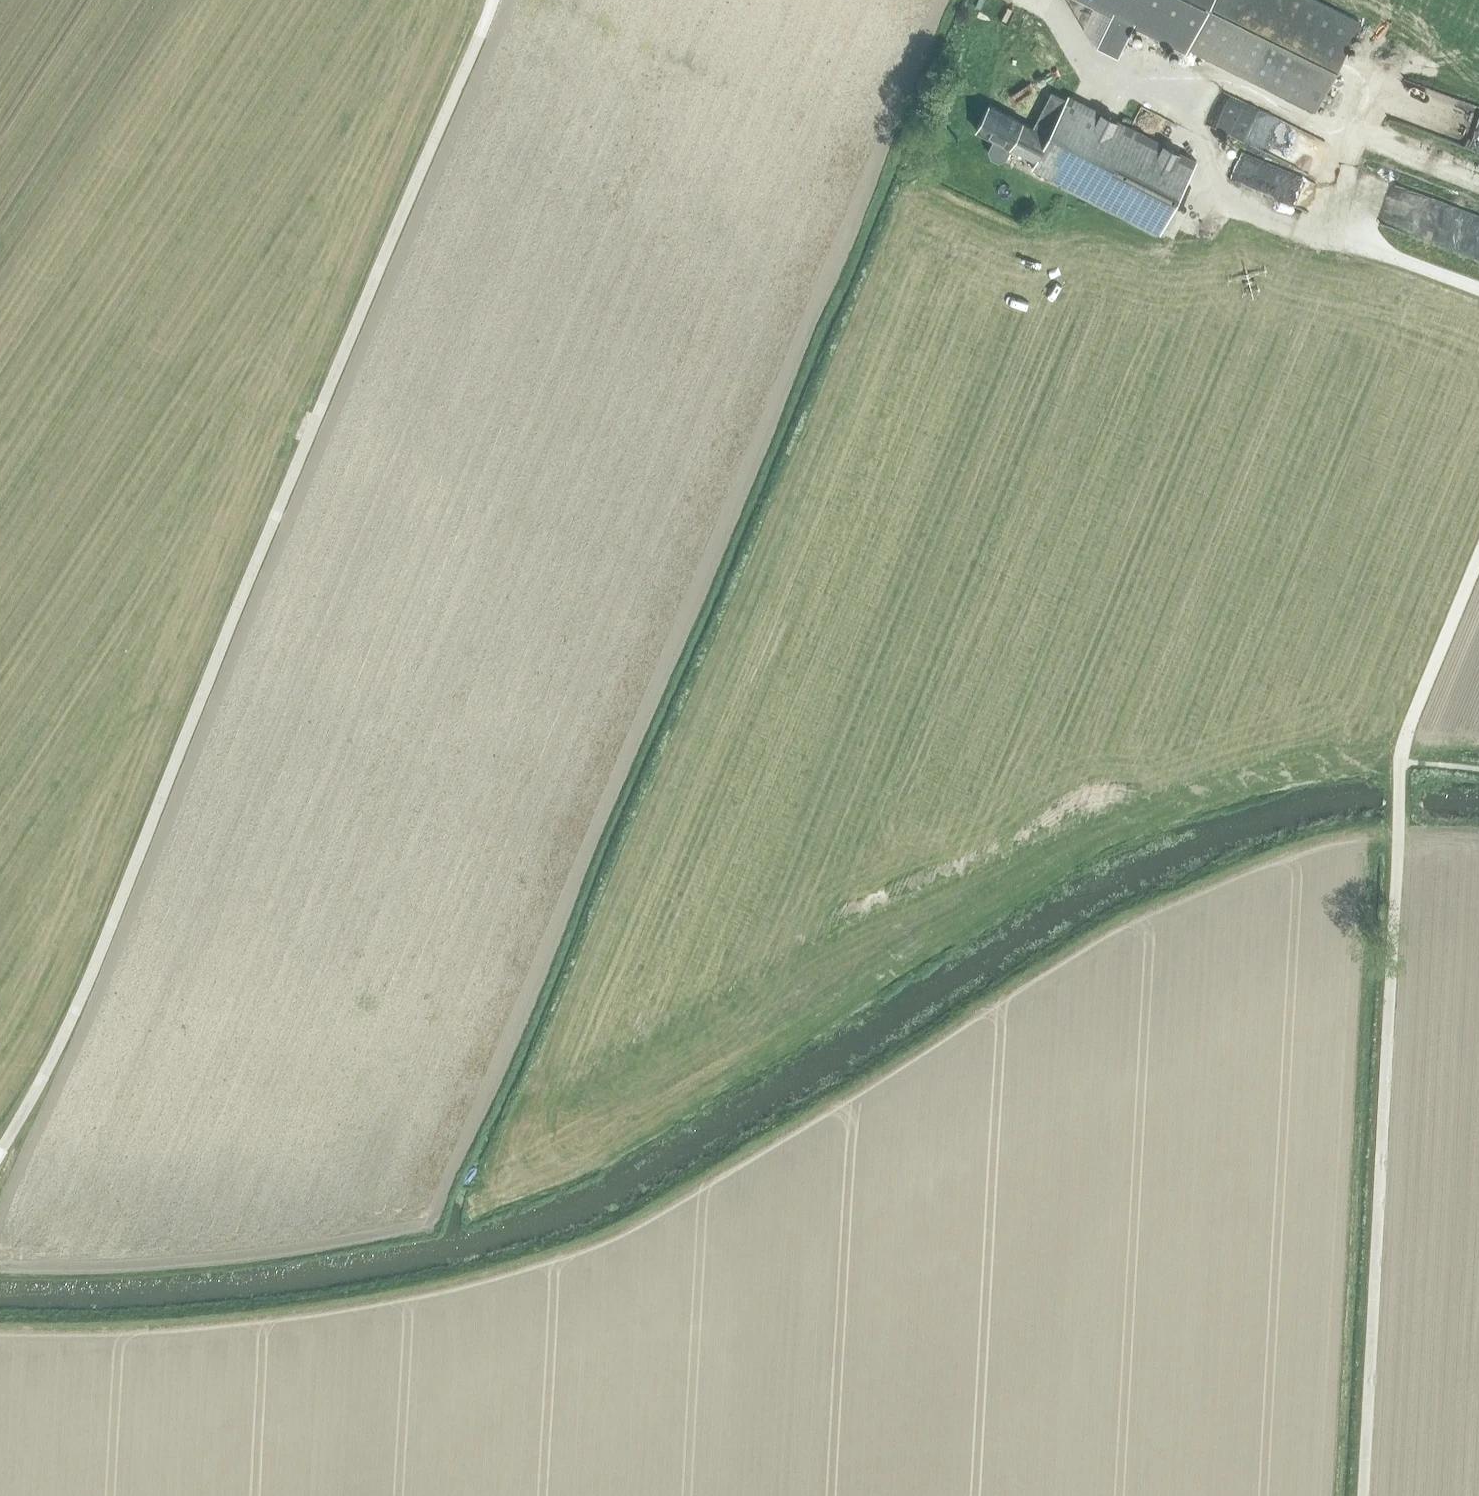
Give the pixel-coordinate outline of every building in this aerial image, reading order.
[(1118,58),(1135,23),(1315,112),(1360,21),(1318,0),(1085,0),(1112,14),(1096,47),(1118,58)] [(1223,90),(1208,123),(1278,155),(1293,123),(1223,90)] [(1006,159),(1012,147),(1037,160),(1033,168),(1159,233),(1196,161),(1081,102),(1079,106),(1052,92),(1035,126),(989,103),(976,129),(994,138),(988,149),(990,157),(998,161),(1006,159)] [(1231,178),(1273,195),(1285,168),(1243,151),(1231,178)] [(1466,251),(1478,256),(1478,218),(1466,251)]
